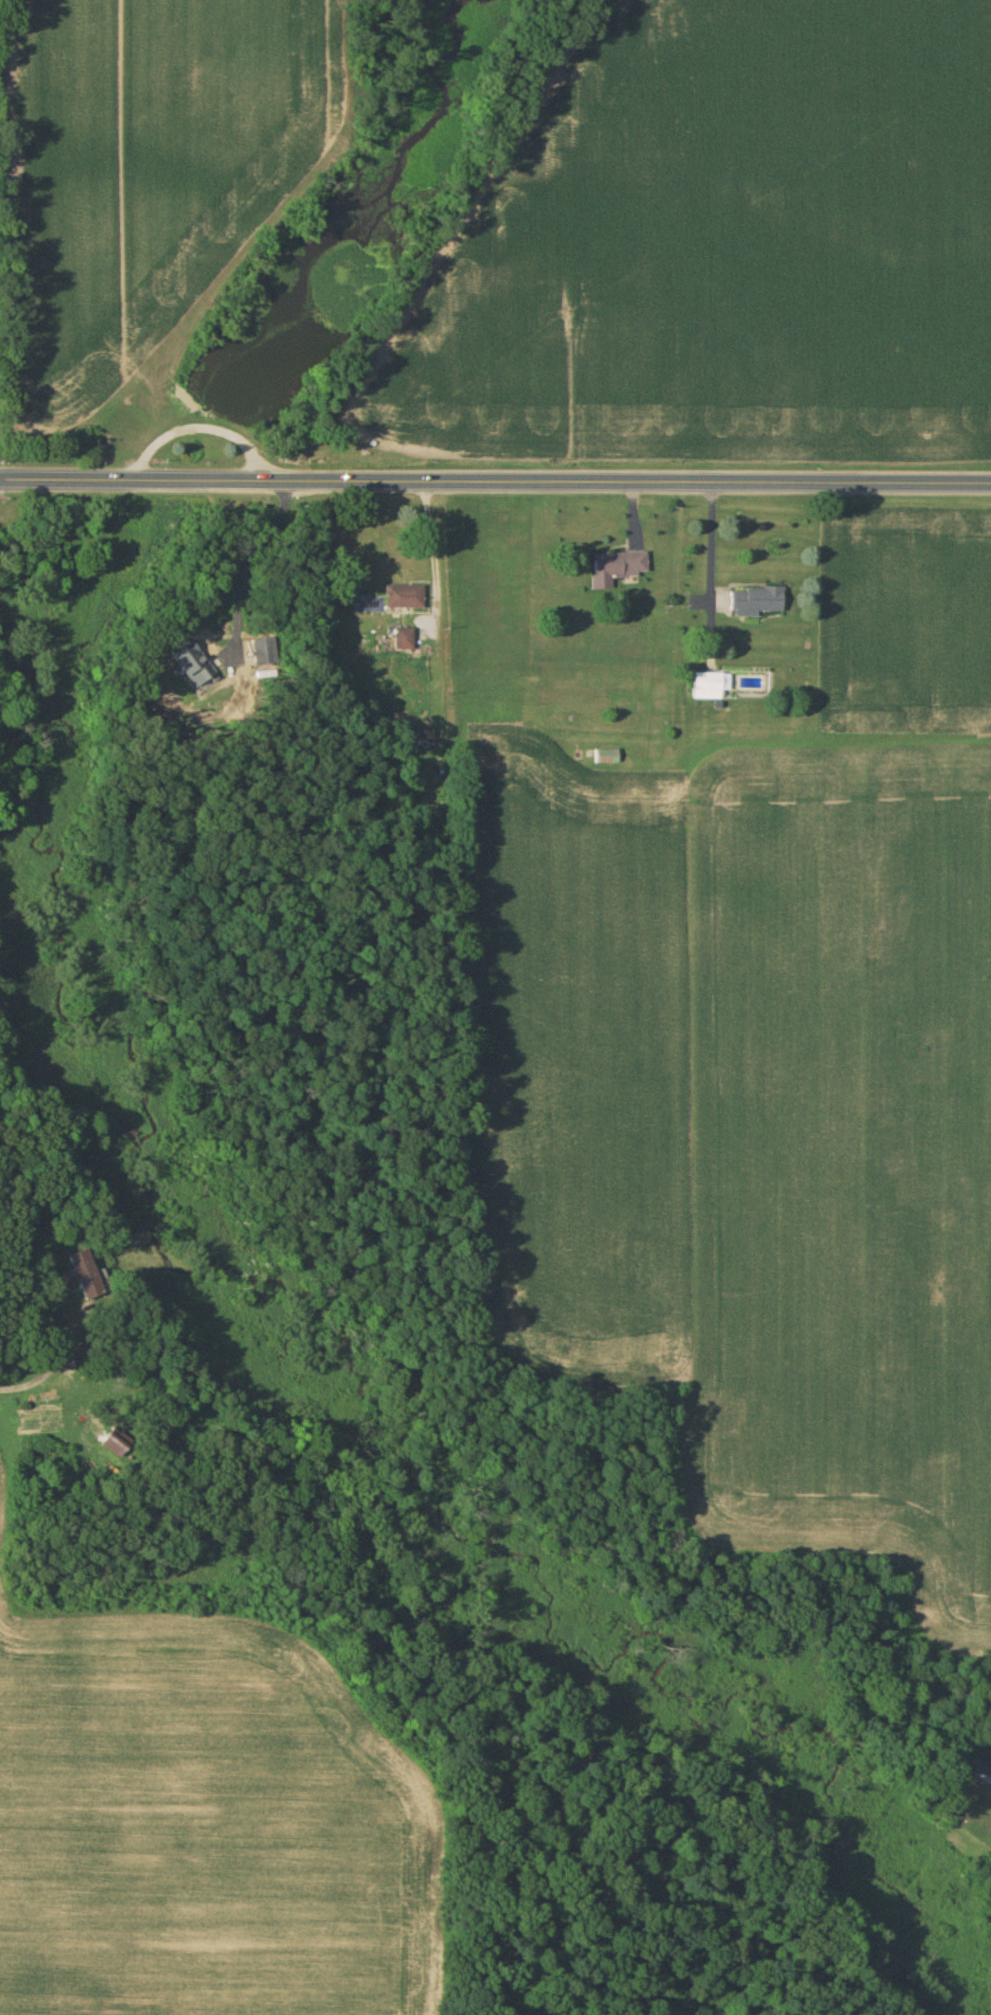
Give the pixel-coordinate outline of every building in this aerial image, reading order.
[(643,553),(588,554),(589,592),(609,591),(608,577),(644,576),(643,553)] [(419,587),(382,587),(382,609),(419,609),(419,587)] [(726,589),(726,615),(779,615),(779,590),(726,589)] [(409,629),(391,629),(391,650),(409,650),(409,629)] [(211,673),(183,637),(161,654),(189,690),(211,673)] [(727,673),(689,673),(689,698),(727,698),(727,673)] [(429,729),(413,729),(413,739),(429,739),(429,729)] [(591,763),(618,763),(618,749),(591,749),(591,763)] [(94,1275),(80,1249),(63,1258),(77,1284),(94,1275)] [(967,1775),(990,1786),(990,1755),(987,1763),(975,1758),(967,1775)]
